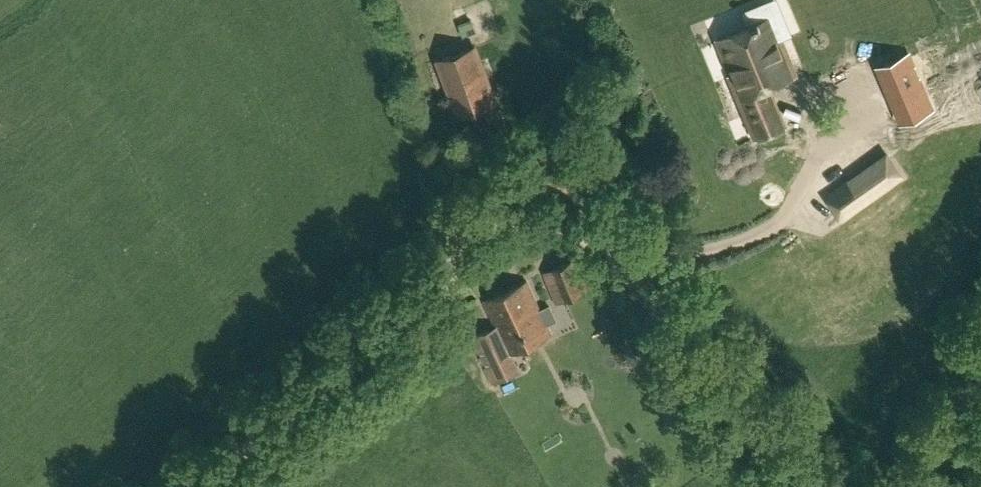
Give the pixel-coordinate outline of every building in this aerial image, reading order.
[(756,137),(785,125),(769,86),(795,76),(780,39),(772,42),(764,21),(724,37),(738,72),(731,75),(756,137)] [(438,59),(458,116),(496,102),(475,46),(438,59)] [(913,65),(909,55),(888,63),(903,99),(924,91),(923,89),(931,86),(922,62),(913,65)] [(864,201),(849,180),(826,197),(841,218),(864,201)] [(544,273),(556,302),(592,287),(580,258),(544,273)] [(509,352),(509,354),(552,334),(547,324),(557,319),(550,304),(540,309),(526,280),(484,300),(503,341),(477,353),(490,381),(505,374),(497,356),(500,354),(500,356),(509,352)]
